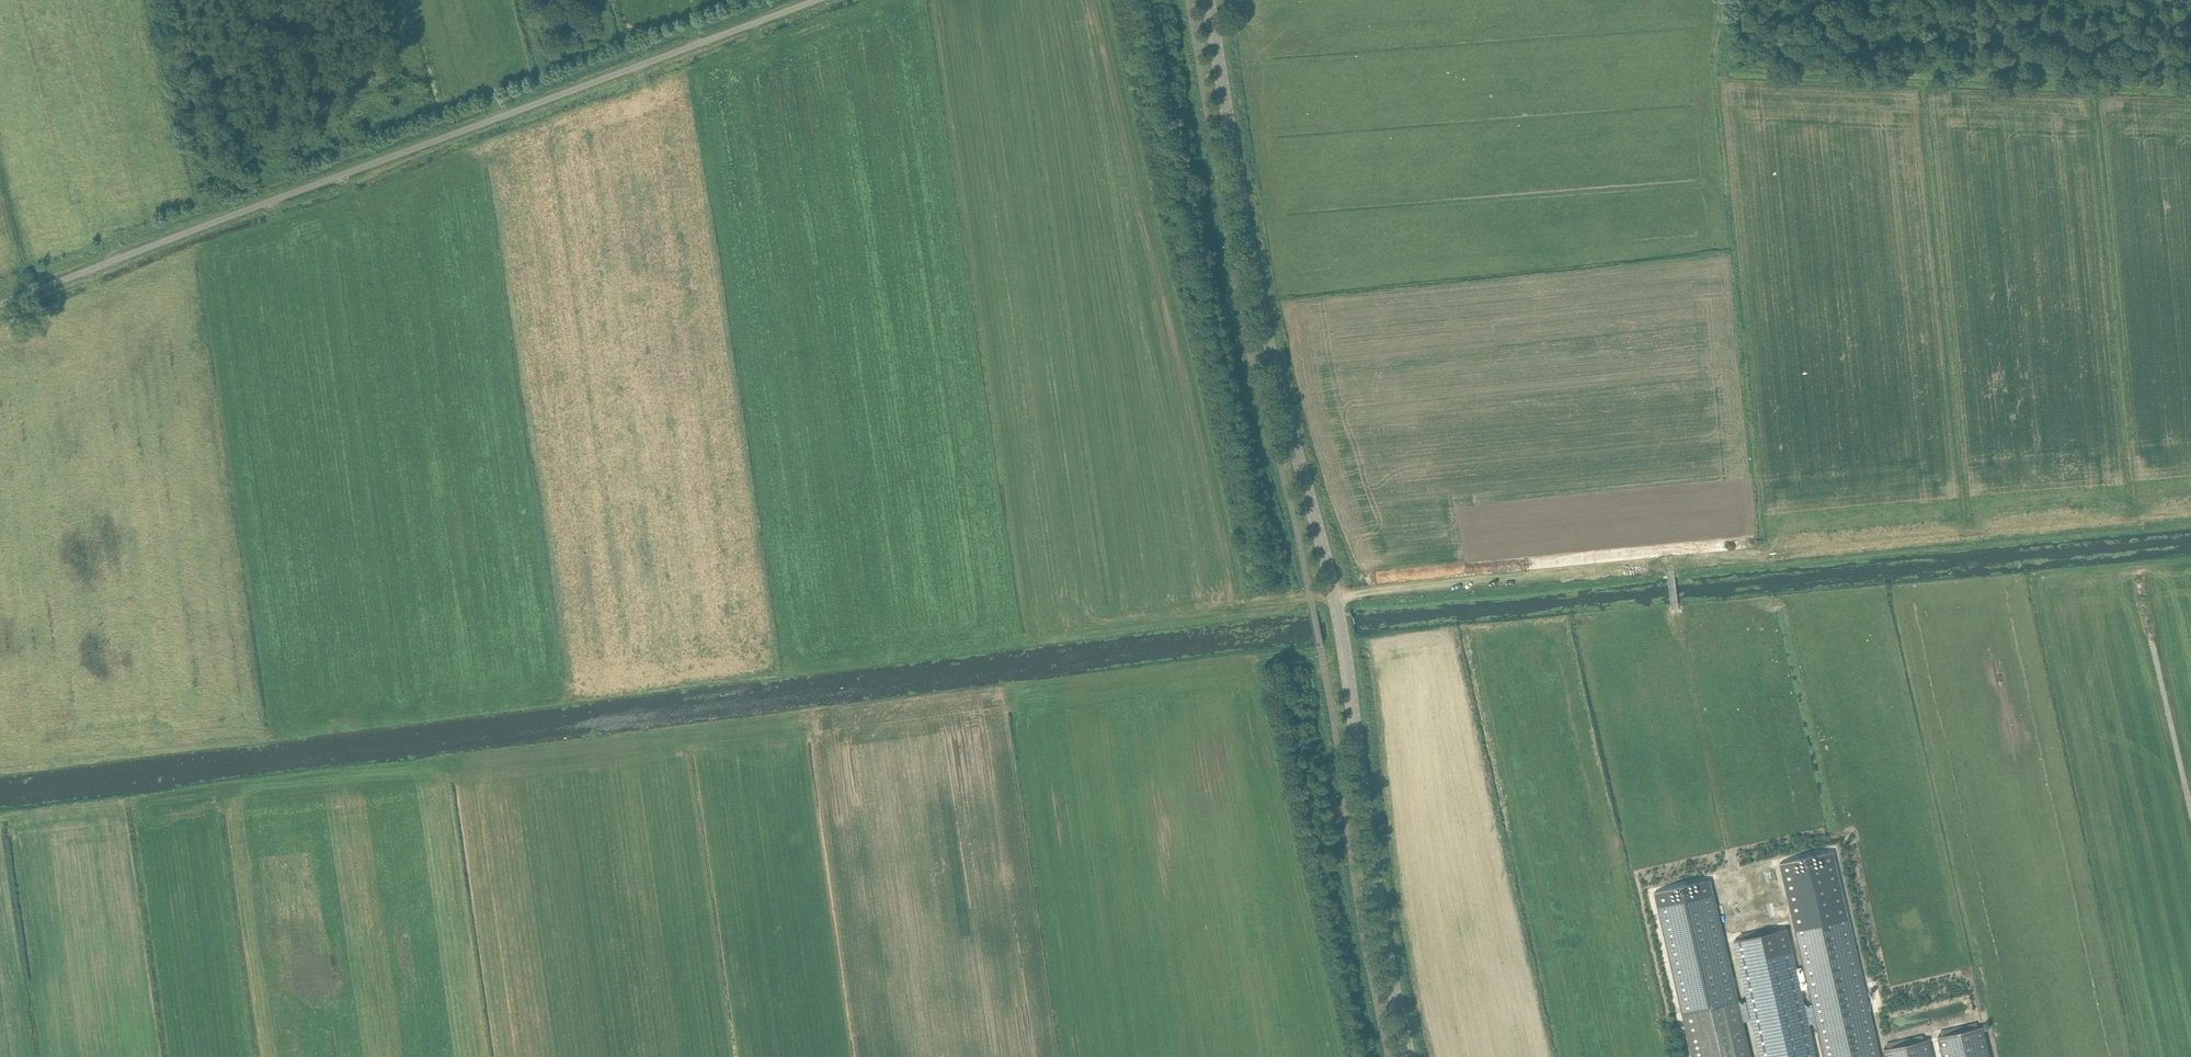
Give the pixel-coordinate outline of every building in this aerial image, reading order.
[(1780,865),(1818,1030),(1824,1056),(1881,1056),(1867,998),(1834,852),(1780,865)] [(1654,893),(1680,1009),(1681,1014),(1691,1056),(1751,1056),(1738,1001),(1737,996),(1711,880),(1654,893)] [(1734,942),(1746,994),(1760,1056),(1816,1056),(1810,1032),(1786,930),(1776,932),(1753,938),(1746,939),(1741,941),(1734,942)] [(1941,1056),(1990,1056),(1983,1026),(1936,1037),(1941,1056)] [(1928,1039),(1883,1049),(1885,1056),(1933,1056),(1928,1039)]
